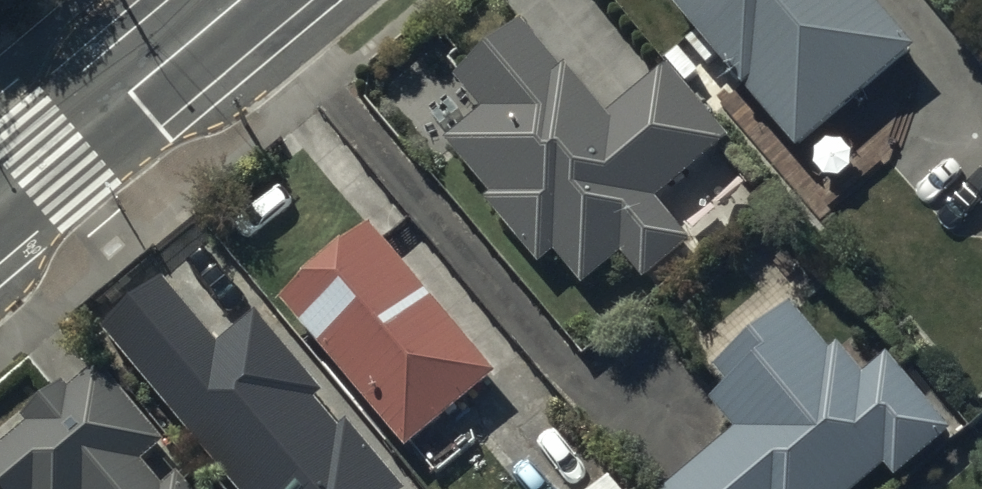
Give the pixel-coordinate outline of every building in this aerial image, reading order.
[(869,0),(664,0),(799,156),(917,55),(869,0)] [(692,246),(657,205),(730,143),(667,70),(607,120),(567,73),(563,75),(523,28),(457,84),(484,116),(446,148),(491,200),(484,206),(541,273),(556,260),(584,292),(623,259),(645,286),(692,246)] [(281,307),(407,457),(497,381),(371,232),(281,307)] [(714,375),(728,392),(709,407),(733,435),(669,488),(862,488),(886,469),(897,483),(953,437),(887,359),(863,379),(839,349),(830,357),(791,311),(714,375)] [(163,405),(233,488),(366,488),(377,480),(252,331),(163,405)] [(99,371),(73,396),(63,386),(25,422),(31,431),(0,456),(0,488),(160,488),(142,467),(166,448),(99,371)] [(178,481),(168,488),(185,488),(178,481)]
